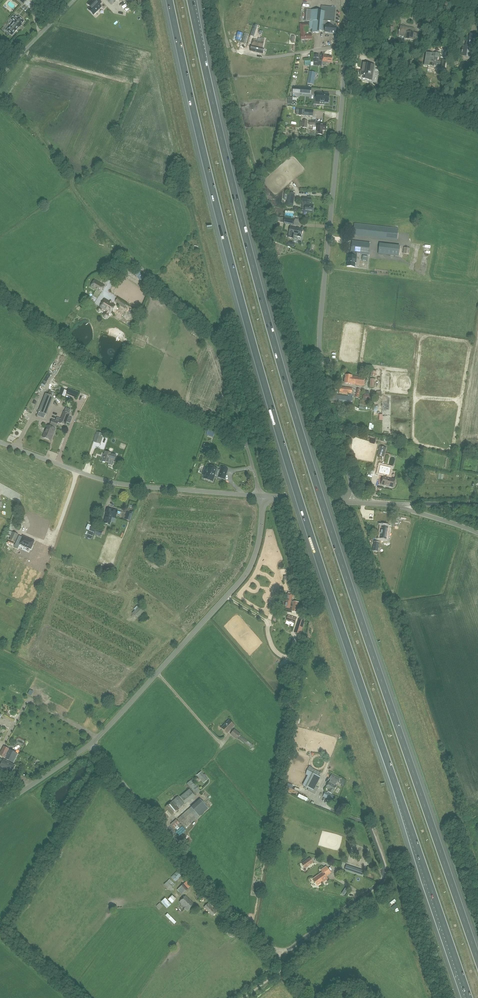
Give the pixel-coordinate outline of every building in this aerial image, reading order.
[(99,0),(91,0),(87,4),(90,7),(88,9),(94,14),(101,7),(99,5),(101,3),(99,0)] [(322,11),(306,10),(304,20),(310,21),(309,28),(313,29),(312,32),(319,33),(319,30),(325,31),(324,32),(326,32),(327,25),(334,26),(335,9),(322,7),(322,11)] [(19,17),(18,18),(14,15),(11,19),(14,22),(9,28),(9,27),(6,30),(12,35),(24,21),(19,17)] [(301,40),(312,39),(312,34),(306,34),(306,28),(308,28),(308,23),(299,24),(301,40)] [(334,26),(327,25),(326,32),(336,33),(336,26),(334,26)] [(400,27),(399,31),(399,32),(398,36),(399,36),(399,35),(403,36),(403,35),(406,35),(405,39),(408,39),(418,41),(418,40),(416,40),(417,34),(413,33),(414,29),(409,28),(400,27)] [(470,34),(469,41),(467,41),(466,46),(463,46),(462,51),(462,50),(461,52),(462,52),(462,55),(467,56),(468,52),(471,53),(472,48),(475,48),(477,35),(470,34)] [(253,39),(252,43),(263,46),(264,39),(261,38),(261,39),(259,38),(258,40),(253,39)] [(263,46),(252,43),(251,46),(250,50),(252,50),(252,51),(255,51),(255,53),(262,54),(264,49),(262,48),(263,46)] [(426,52),(424,65),(434,67),(434,65),(436,66),(437,64),(439,64),(438,67),(445,68),(446,60),(440,59),(439,62),(437,61),(438,57),(439,58),(440,53),(435,53),(435,54),(426,52)] [(323,54),(322,57),(319,57),(319,54),(314,54),(313,62),(313,65),(322,66),(322,65),(326,65),(326,63),(328,64),(328,62),(332,63),(332,56),(327,55),(323,54)] [(372,81),(375,65),(363,63),(362,71),(360,71),(359,75),(363,76),(362,79),(372,81)] [(308,83),(314,84),(316,72),(313,71),(310,71),(308,83)] [(329,96),(323,96),(323,95),(317,95),(316,103),(319,103),(319,107),(324,107),(324,104),(328,104),(329,96)] [(317,126),(317,134),(322,135),(322,131),(320,131),(320,130),(326,130),(326,124),(321,124),(321,123),(318,123),(318,122),(310,121),(309,125),(317,126)] [(288,192),(286,205),(293,205),(295,193),(288,192)] [(313,205),(310,205),(310,203),(311,203),(311,198),(302,197),(301,209),(302,209),(301,211),(312,213),(313,205)] [(294,220),(284,218),(281,217),(281,218),(275,217),(274,220),(281,221),(280,222),(283,223),(293,225),(294,220)] [(398,229),(354,224),(353,235),(397,240),(398,229)] [(301,235),(302,229),(290,227),(289,232),(288,237),(293,238),(294,235),(301,237),(301,235)] [(352,241),(350,255),(347,255),(347,260),(347,266),(354,267),(355,263),(356,263),(357,256),(357,253),(368,254),(369,243),(352,241)] [(400,245),(379,243),(378,254),(398,256),(400,245)] [(134,275),(138,270),(130,263),(125,268),(134,275)] [(105,285),(95,279),(90,287),(100,293),(105,285)] [(115,302),(119,304),(119,305),(124,308),(126,304),(121,301),(117,298),(115,302)] [(100,307),(106,311),(106,312),(104,313),(103,315),(103,317),(105,319),(108,318),(109,316),(109,314),(109,312),(110,313),(115,305),(105,299),(100,307)] [(35,371),(32,377),(39,381),(42,375),(35,371)] [(344,383),(364,385),(365,377),(345,375),(344,383)] [(31,387),(36,382),(28,376),(24,381),(31,387)] [(33,393),(38,386),(34,384),(31,389),(26,385),(20,394),(26,397),(30,391),(33,393)] [(47,415),(54,397),(53,396),(54,392),(50,391),(48,395),(45,393),(38,411),(47,415)] [(330,400),(352,403),(353,395),(349,394),(348,396),(331,394),(330,400)] [(61,419),(60,423),(66,425),(70,414),(69,414),(65,412),(64,412),(61,419)] [(43,437),(51,440),(55,429),(56,426),(56,427),(58,422),(56,421),(52,420),(51,424),(50,427),(47,426),(43,437)] [(96,432),(93,441),(100,444),(103,437),(102,437),(103,434),(96,432)] [(101,461),(109,463),(110,460),(114,461),(116,455),(105,452),(104,454),(103,454),(101,461)] [(204,478),(212,481),(214,475),(218,476),(218,477),(224,479),(227,469),(221,467),(220,471),(216,469),(217,468),(208,465),(207,468),(205,467),(202,475),(205,475),(204,478)] [(395,479),(383,476),(381,485),(393,488),(395,479)] [(110,525),(112,517),(115,518),(118,509),(108,507),(103,523),(110,525)] [(133,512),(131,511),(130,513),(127,512),(125,518),(130,520),(132,514),(133,512)] [(91,539),(96,527),(91,525),(86,537),(91,539)] [(94,534),(100,536),(103,530),(101,529),(102,527),(99,526),(98,528),(97,527),(94,534)] [(15,542),(18,535),(12,532),(9,539),(15,542)] [(20,541),(17,540),(14,547),(18,548),(20,544),(31,549),(34,541),(23,536),(22,537),(20,541)] [(292,601),(293,595),(286,594),(284,607),(291,608),(291,606),(292,607),(291,611),(297,612),(299,602),(292,601)] [(137,618),(145,610),(139,605),(138,607),(136,606),(133,609),(135,610),(132,613),(137,618)] [(294,632),(300,634),(305,621),(298,619),(294,632)] [(227,733),(230,730),(232,732),(230,735),(236,739),(237,738),(251,749),(254,746),(240,735),(241,734),(234,729),(232,728),(234,725),(229,720),(222,728),(227,733)] [(24,737),(29,730),(24,726),(19,733),(24,737)] [(36,739),(33,734),(18,741),(20,746),(36,739)] [(8,749),(9,748),(4,746),(0,754),(0,755),(6,758),(6,759),(13,762),(18,753),(11,749),(10,750),(8,749)] [(5,769),(4,770),(5,770),(11,773),(15,766),(0,758),(0,762),(2,763),(0,767),(5,769)] [(303,785),(314,790),(316,792),(318,788),(316,787),(321,777),(319,776),(321,773),(309,767),(307,770),(306,774),(308,775),(303,785)] [(197,775),(204,783),(208,779),(206,776),(206,775),(205,774),(204,774),(201,771),(197,775)] [(337,786),(334,785),(335,784),(335,785),(339,778),(332,774),(329,779),(331,780),(329,782),(329,781),(326,787),(330,789),(328,791),(332,793),(337,786)] [(187,784),(193,791),(194,791),(196,794),(200,790),(198,788),(198,787),(192,780),(187,784)] [(186,804),(195,796),(189,789),(180,796),(186,804)] [(323,796),(332,800),(334,795),(325,791),(323,796)] [(179,809),(176,805),(177,804),(180,808),(185,804),(178,796),(173,800),(172,801),(172,802),(166,807),(172,815),(179,809)] [(191,807),(199,816),(199,817),(208,808),(200,799),(191,807)] [(199,816),(191,807),(178,819),(186,828),(199,816)] [(283,831),(277,830),(274,846),(279,847),(283,831)] [(305,869),(313,862),(310,858),(301,864),(305,869)] [(364,870),(347,864),(345,869),(362,875),(364,870)] [(320,870),(322,873),(313,879),(318,885),(324,881),(324,882),(328,879),(326,877),(331,873),(326,866),(320,870)] [(173,875),(179,878),(182,871),(177,869),(173,875)] [(171,884),(172,885),(173,886),(175,884),(174,883),(169,879),(164,885),(171,892),(174,889),(170,885),(171,884)] [(188,880),(177,889),(182,895),(192,885),(188,880)] [(184,908),(187,911),(194,904),(186,896),(179,902),(185,908),(184,908)] [(171,904),(165,898),(161,901),(166,908),(171,904)] [(213,916),(217,912),(218,910),(216,907),(214,909),(211,907),(213,905),(210,902),(209,903),(209,902),(208,903),(204,907),(213,916)] [(169,910),(167,913),(176,922),(178,919),(169,910)]
